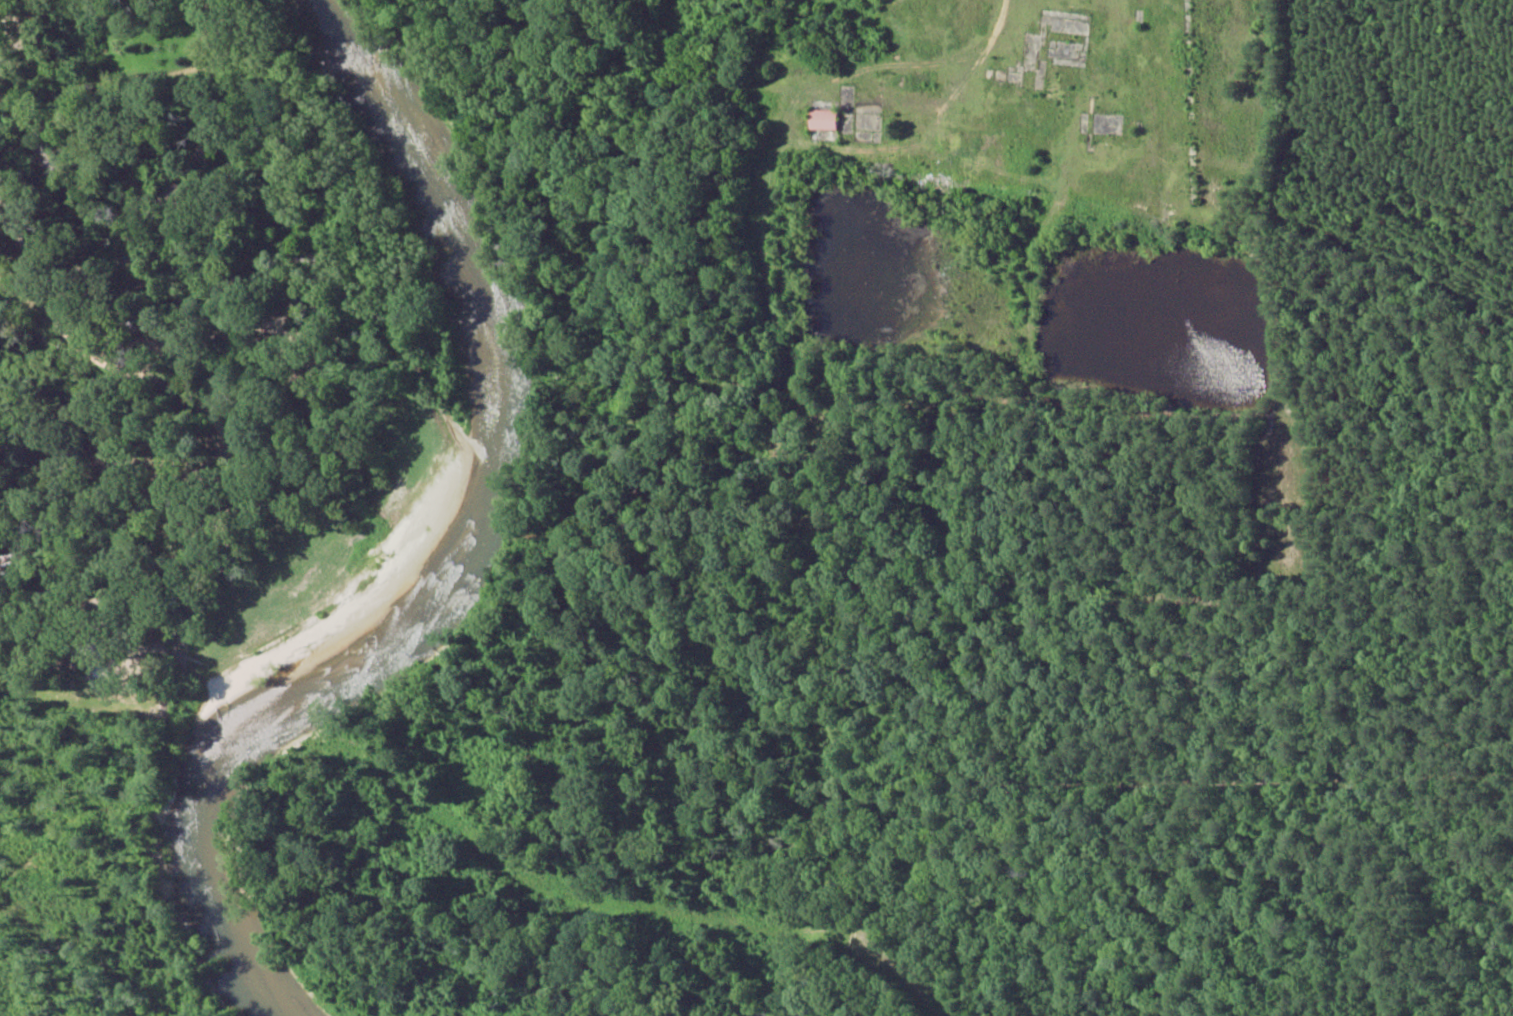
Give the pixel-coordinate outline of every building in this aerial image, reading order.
[(808,129),(835,129),(835,110),(808,109),(808,129)]
